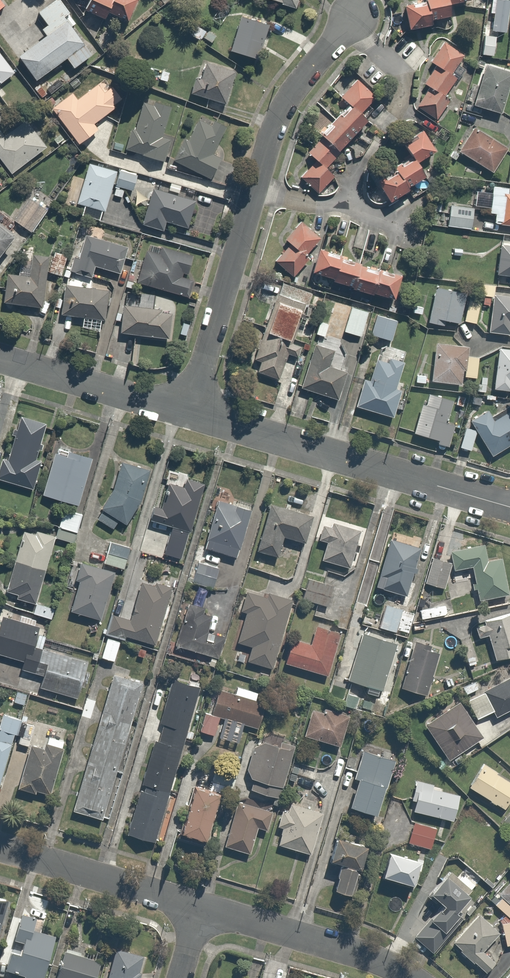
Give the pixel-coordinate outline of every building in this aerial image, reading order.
[(39,11),(53,30),(17,55),(35,82),(66,62),(74,72),(99,55),(61,0),(55,0),(39,11)] [(79,7),(101,18),(105,9),(125,19),(135,0),(83,0),(79,7)] [(402,5),(405,27),(430,24),(429,17),(448,15),(446,2),(463,0),(412,0),(410,0),(410,3),(402,5)] [(509,3),(509,0),(489,0),(486,26),(489,26),(489,31),(506,33),(507,29),(509,3)] [(267,22),(238,13),(227,48),(255,57),(267,22)] [(495,34),(482,33),(480,53),(493,54),(495,34)] [(451,70),(460,51),(439,40),(428,63),(433,66),(424,84),(426,85),(416,106),(440,118),(451,95),(447,93),(457,73),(451,70)] [(13,70),(0,53),(0,80),(13,70)] [(232,68),(202,61),(198,75),(192,74),(188,94),(224,103),(232,68)] [(469,103),(499,113),(509,79),(509,71),(477,61),(475,69),(479,70),(469,103)] [(72,90),(49,105),(76,143),(97,128),(92,121),(124,99),(107,76),(77,97),(72,90)] [(375,93),(356,76),(339,96),(346,101),(320,132),(323,134),(307,152),(314,158),(298,177),(315,192),(332,173),(324,166),(368,114),(362,109),(375,93)] [(169,106),(143,98),(134,127),(130,126),(124,147),(165,159),(171,140),(160,137),(169,106)] [(9,170),(43,143),(17,111),(0,124),(0,159),(9,170)] [(170,158),(211,177),(221,156),(212,152),(224,127),(198,115),(187,139),(180,136),(170,158)] [(506,147),(471,126),(456,151),(491,173),(506,147)] [(432,148),(418,129),(399,143),(406,154),(388,167),(390,171),(374,182),(386,200),(425,172),(416,160),(432,148)] [(81,190),(77,202),(102,209),(114,170),(89,163),(85,178),(71,174),(67,186),(81,190)] [(136,173),(119,168),(115,183),(131,188),(136,173)] [(492,221),(509,223),(509,193),(507,193),(508,185),(491,184),(488,212),(493,212),(492,221)] [(163,222),(184,229),(193,201),(151,188),(140,223),(160,230),(163,222)] [(49,212),(27,197),(12,220),(34,235),(49,212)] [(472,204),(449,201),(446,225),(469,228),(472,204)] [(318,235),(299,219),(283,239),(285,241),(270,260),(292,278),(311,254),(306,250),(318,235)] [(10,234),(0,227),(0,249),(10,234)] [(95,267),(117,274),(126,247),(85,234),(74,268),(93,274),(95,267)] [(498,241),(494,274),(509,276),(509,242),(498,241)] [(134,279),(188,296),(194,279),(185,277),(190,258),(145,244),(134,279)] [(372,291),(390,298),(398,275),(359,263),(360,262),(318,249),(310,270),(330,277),(330,278),(348,284),(347,286),(371,295),(372,291)] [(66,253),(52,250),(46,272),(61,275),(66,253)] [(31,251),(30,259),(17,257),(14,272),(5,270),(0,301),(38,306),(46,253),(31,251)] [(480,304),(489,305),(491,282),(472,280),(471,294),(481,295),(480,304)] [(64,281),(59,314),(78,317),(77,328),(100,332),(107,287),(64,281)] [(288,338),(297,312),(304,315),(308,304),(316,307),(319,296),(280,282),(262,329),(272,335),(259,337),(251,358),(256,372),(282,382),(292,354),(296,355),(300,343),(288,338)] [(444,319),(459,323),(466,293),(434,285),(426,320),(442,324),(444,319)] [(492,294),(488,331),(509,333),(509,310),(505,310),(492,294)] [(478,302),(467,299),(462,322),(474,324),(478,302)] [(168,310),(120,302),(116,330),(164,338),(168,310)] [(358,334),(366,311),(350,305),(342,328),(358,334)] [(397,320),(374,314),(370,333),(392,339),(397,320)] [(328,321),(319,318),(314,333),(318,334),(323,336),(328,321)] [(347,354),(342,343),(328,338),(316,338),(299,386),(336,399),(346,369),(342,368),(347,354)] [(463,377),(475,378),(476,356),(467,355),(467,345),(433,342),(430,381),(463,383),(463,377)] [(495,346),(491,389),(509,390),(509,348),(495,346)] [(395,385),(403,362),(387,356),(385,361),(374,358),(368,378),(362,376),(352,403),(390,417),(401,387),(395,385)] [(427,372),(416,371),(415,382),(426,383),(427,372)] [(485,374),(479,374),(479,381),(476,381),(475,391),(485,391),(485,374)] [(421,401),(412,432),(450,443),(455,425),(444,422),(451,398),(427,391),(424,402),(421,401)] [(462,427),(457,446),(471,450),(475,433),(488,457),(509,445),(509,409),(492,418),(487,409),(468,419),(473,429),(462,427)] [(29,488),(41,453),(36,452),(45,423),(22,415),(9,456),(2,454),(0,462),(0,479),(29,488)] [(79,503),(92,457),(55,447),(43,493),(79,503)] [(106,498),(101,496),(95,509),(99,511),(95,519),(114,527),(117,520),(124,523),(146,472),(121,462),(106,498)] [(202,481),(168,472),(158,505),(151,503),(147,517),(171,523),(162,554),(180,559),(202,481)] [(250,511),(213,501),(201,548),(237,558),(250,511)] [(281,537),(303,543),(311,515),(269,503),(256,548),(276,554),(281,537)] [(80,514),(60,509),(55,527),(76,533),(80,514)] [(323,519),(317,540),(324,541),(319,560),(348,568),(358,529),(323,519)] [(20,530),(4,590),(16,593),(16,597),(35,602),(51,539),(20,530)] [(389,536),(378,575),(381,576),(378,586),(404,594),(419,545),(389,536)] [(129,543),(106,537),(101,561),(124,566),(129,543)] [(474,589),(476,600),(506,595),(499,558),(487,560),(484,545),(450,551),(454,570),(470,567),(473,583),(469,584),(470,590),(474,589)] [(448,560),(433,556),(426,582),(441,587),(448,560)] [(218,566),(196,561),(190,583),(212,589),(218,566)] [(111,571),(76,562),(72,578),(75,579),(68,609),(100,617),(111,571)] [(171,586),(136,576),(125,618),(112,614),(107,632),(154,645),(171,586)] [(333,585),(307,578),(301,598),(328,605),(333,585)] [(238,612),(242,613),(234,641),(248,645),(244,659),(271,667),(291,599),(266,591),(264,598),(244,593),(238,612)] [(211,615),(201,612),(203,607),(185,601),(172,644),(217,657),(221,643),(204,638),(211,615)] [(414,610),(382,601),(376,627),(407,635),(414,610)] [(53,608),(34,603),(32,611),(50,616),(53,608)] [(445,603),(428,606),(430,616),(447,613),(445,603)] [(509,654),(509,609),(473,622),(477,636),(486,633),(494,659),(509,654)] [(0,618),(0,652),(19,658),(17,667),(42,675),(38,690),(73,700),(88,651),(35,635),(37,628),(0,618)] [(308,642),(288,637),(281,663),(327,675),(338,629),(313,623),(308,642)] [(398,643),(361,632),(346,679),(383,691),(398,643)] [(112,662),(117,640),(105,637),(100,659),(112,662)] [(438,648),(411,641),(399,686),(425,693),(438,648)] [(99,819),(140,683),(112,674),(70,810),(99,819)] [(509,706),(509,676),(468,700),(478,718),(485,714),(487,718),(509,706)] [(140,784),(143,784),(141,793),(135,791),(125,835),(160,843),(196,686),(168,680),(158,723),(160,723),(155,744),(150,742),(140,784)] [(204,710),(199,731),(213,735),(218,716),(255,726),(264,693),(236,685),(234,693),(216,688),(209,712),(204,710)] [(27,692),(16,689),(13,702),(24,704),(27,692)] [(458,698),(423,723),(448,759),(483,733),(458,698)] [(348,716),(310,705),(302,735),(340,745),(348,716)] [(0,713),(0,784),(19,719),(0,713)] [(28,745),(33,723),(21,720),(16,743),(28,745)] [(279,796),(294,742),(255,732),(240,786),(279,796)] [(30,745),(16,788),(33,793),(35,789),(45,793),(62,741),(47,736),(43,749),(30,745)] [(348,805),(372,812),(380,785),(385,786),(393,757),(361,747),(352,778),(355,778),(348,805)] [(481,761),(465,785),(501,809),(509,795),(509,780),(481,761)] [(413,801),(410,809),(453,820),(460,793),(413,781),(408,800),(413,801)] [(218,792),(190,785),(178,831),(206,839),(218,792)] [(267,829),(271,808),(235,800),(225,843),(249,849),(254,826),(267,829)] [(287,810),(280,809),(275,826),(279,828),(275,843),(306,852),(318,809),(289,802),(287,810)] [(436,826),(414,819),(407,842),(430,848),(436,826)] [(364,843),(331,835),(326,858),(338,861),(331,889),(351,894),(364,843)] [(416,857),(386,849),(379,874),(409,883),(416,857)] [(427,890),(439,901),(425,917),(428,919),(414,934),(433,949),(460,916),(451,909),(469,891),(448,870),(427,890)] [(493,906),(505,915),(498,917),(504,945),(509,944),(509,883),(493,906)] [(481,946),(495,930),(476,912),(450,941),(483,972),(495,959),(481,946)] [(29,928),(32,918),(19,914),(16,925),(14,924),(11,938),(21,941),(17,955),(6,952),(2,967),(21,972),(20,977),(21,977),(40,977),(52,935),(29,928)] [(102,952),(64,941),(54,977),(95,977),(102,952)] [(147,954),(113,945),(103,977),(140,977),(147,954)] [(499,977),(509,977),(509,966),(499,977)]
